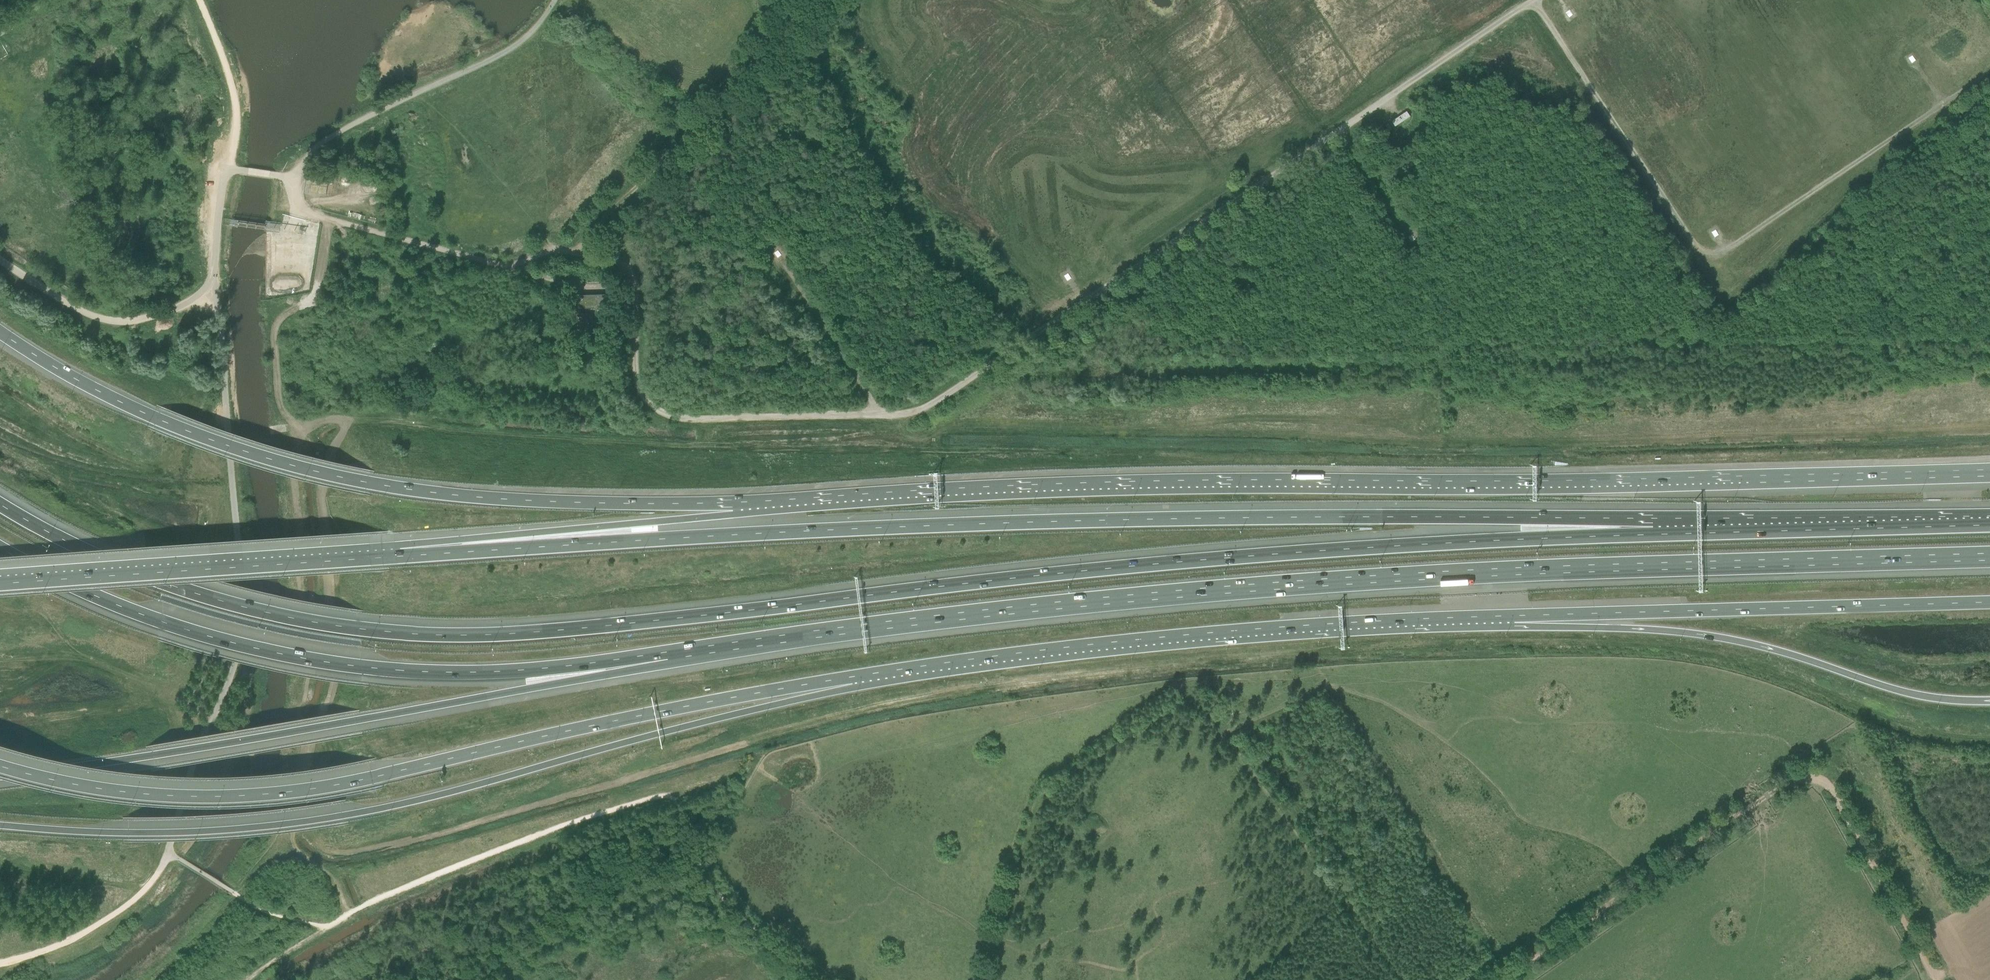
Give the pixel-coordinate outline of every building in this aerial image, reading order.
[(1406,111),(1392,121),(1395,126),(1410,116),(1406,111)] [(325,195),(328,179),(312,176),(309,192),(325,195)] [(350,193),(350,181),(337,181),(336,192),(350,193)] [(605,316),(605,306),(605,295),(578,295),(579,308),(595,307),(595,316),(605,316)] [(1017,309),(1021,316),(1026,313),(1021,306),(1017,309)] [(1083,832),(1084,832),(1088,835),(1089,835),(1092,838),(1094,835),(1096,837),(1096,836),(1097,834),(1102,827),(1098,825),(1096,824),(1095,823),(1090,820),(1086,826),(1083,832)]
